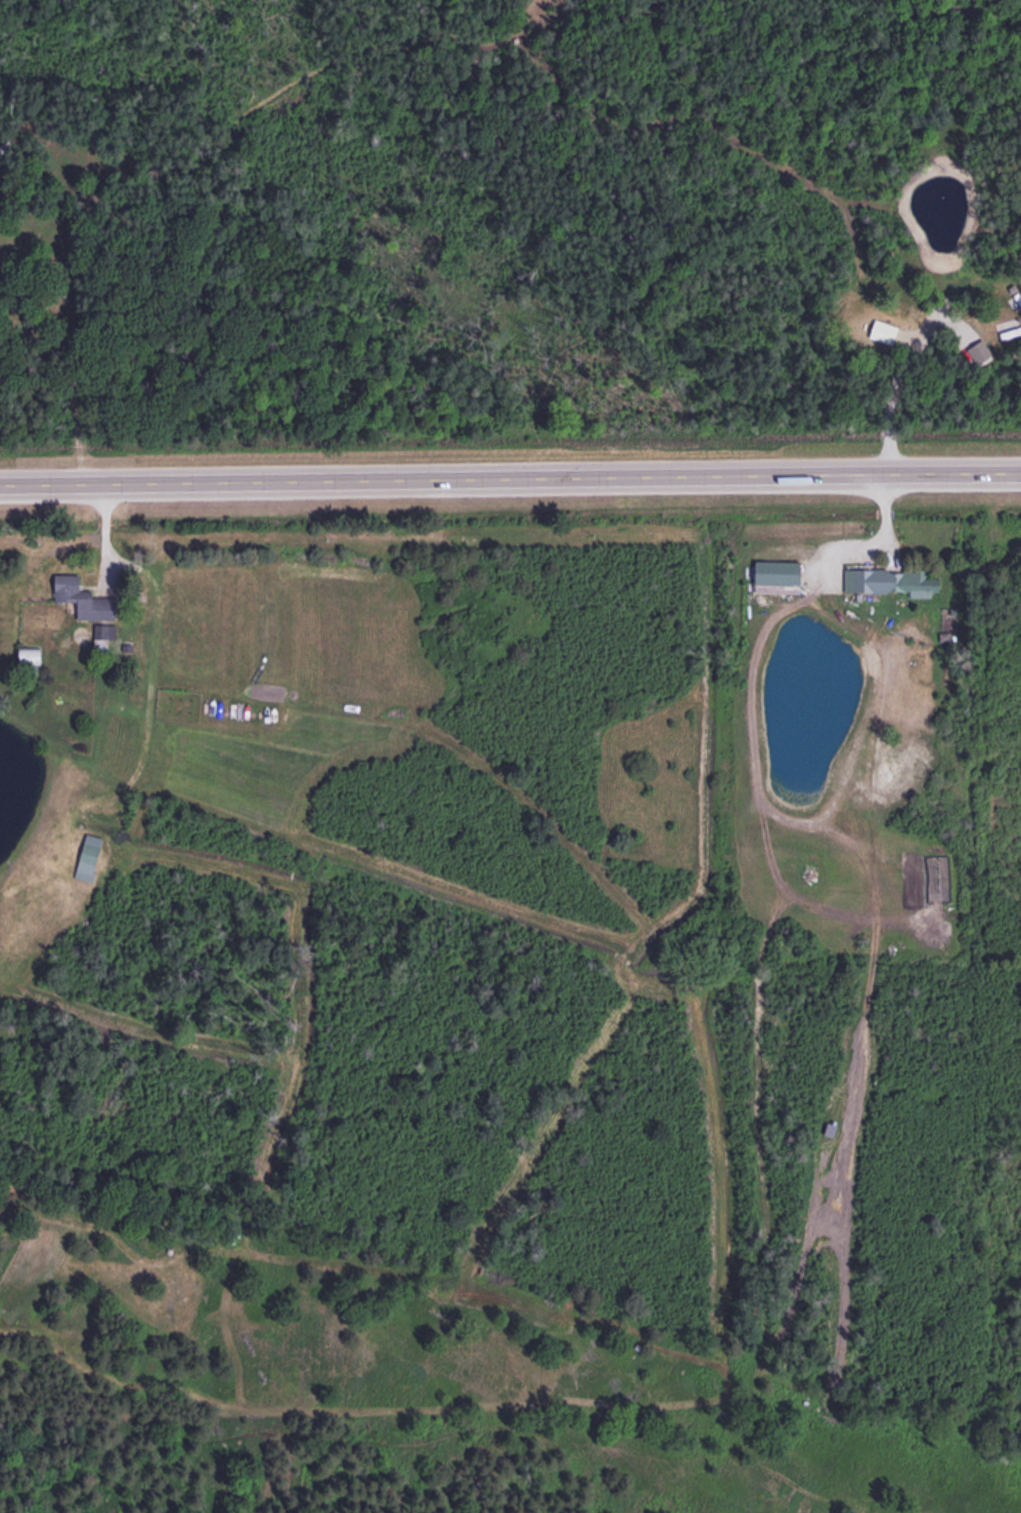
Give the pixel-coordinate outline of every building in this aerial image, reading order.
[(876,566),(855,566),(855,591),(876,591),(876,566)] [(927,569),(886,568),(886,590),(941,591),(941,573),(927,573),(927,569)] [(82,573),(53,572),(52,599),(79,600),(78,618),(95,619),(95,583),(82,583),(82,573)] [(21,646),(21,662),(43,662),(43,646),(21,646)] [(77,868),(94,873),(104,836),(86,831),(77,868)]
